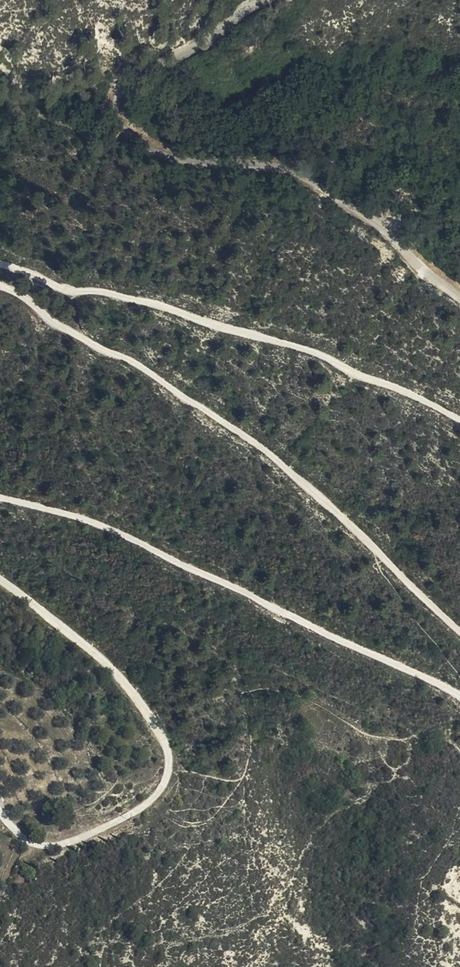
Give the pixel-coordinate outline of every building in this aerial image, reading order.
[(369,173),(363,179),(374,189),(379,183),(369,173)]
